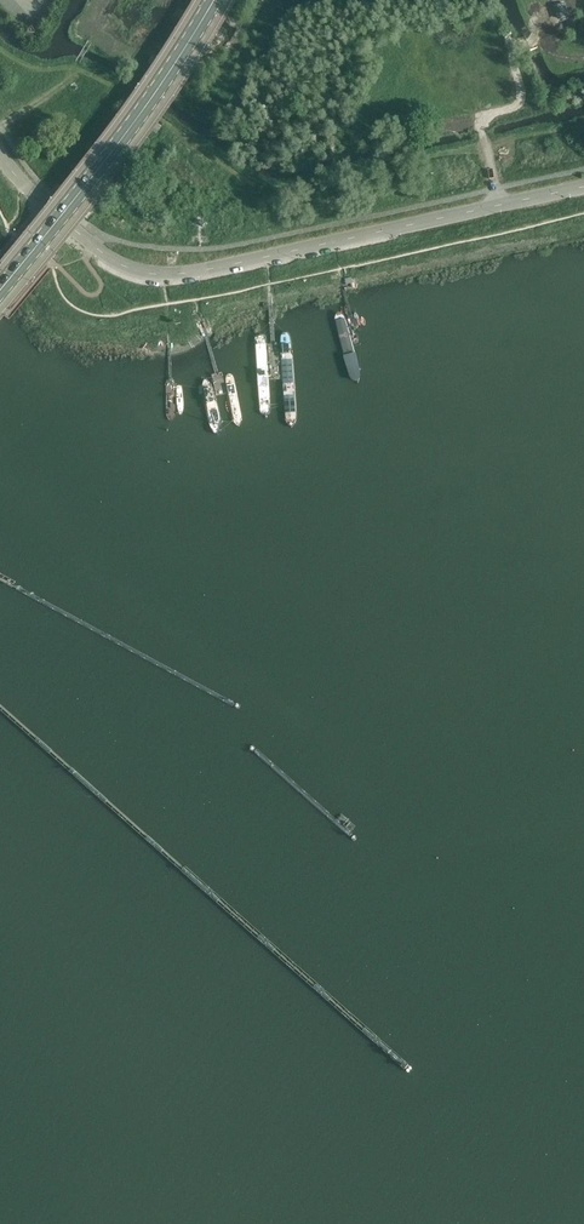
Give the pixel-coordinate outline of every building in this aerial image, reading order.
[(336,317),(348,373),(349,375),(351,378),(353,379),(355,380),(356,380),(358,380),(359,379),(360,378),(361,377),(361,375),(361,372),(361,369),(345,314),(344,313),(343,312),(342,311),(340,311),(338,312),(337,313),(336,314),(336,315),(336,317)] [(279,345),(281,361),(281,362),(282,363),(283,363),(283,364),(284,364),(285,364),(286,364),(287,363),(288,363),(288,362),(289,362),(289,361),(287,346),(287,345),(287,344),(287,343),(286,343),(286,342),(285,342),(284,341),(283,341),(282,342),(281,342),(280,343),(280,344),(279,345)] [(255,351),(258,407),(258,408),(258,409),(259,410),(259,411),(260,411),(261,412),(262,412),(263,413),(264,413),(265,413),(266,412),(267,412),(268,412),(268,411),(269,410),(270,409),(270,408),(270,407),(270,406),(270,405),(267,350),(267,348),(267,347),(266,346),(265,345),(265,344),(264,343),(263,343),(261,342),(260,342),(259,342),(258,343),(257,344),(256,345),(255,347),(255,348),(255,349),(255,350),(255,351)] [(226,379),(234,421),(239,424),(242,420),(235,378),(233,376),(232,375),(230,374),(228,374),(227,375),(227,377),(226,378),(226,379)] [(224,432),(224,431),(213,385),(213,383),(212,382),(211,381),(210,380),(209,379),(207,379),(206,378),(205,379),(205,381),(204,382),(203,384),(203,385),(202,387),(212,433),(213,434),(213,435),(214,436),(215,436),(216,437),(217,437),(218,437),(219,437),(220,437),(221,436),(222,436),(223,435),(223,434),(224,433),(224,432)] [(238,385),(243,414),(243,415),(243,416),(243,417),(244,417),(244,418),(245,418),(246,419),(247,419),(248,418),(249,418),(250,417),(250,416),(250,415),(250,414),(250,413),(244,383),(244,382),(243,381),(242,381),(241,381),(240,381),(239,381),(239,382),(238,383),(238,384),(238,385)] [(153,390),(140,389),(139,413),(152,413),(153,390)]
